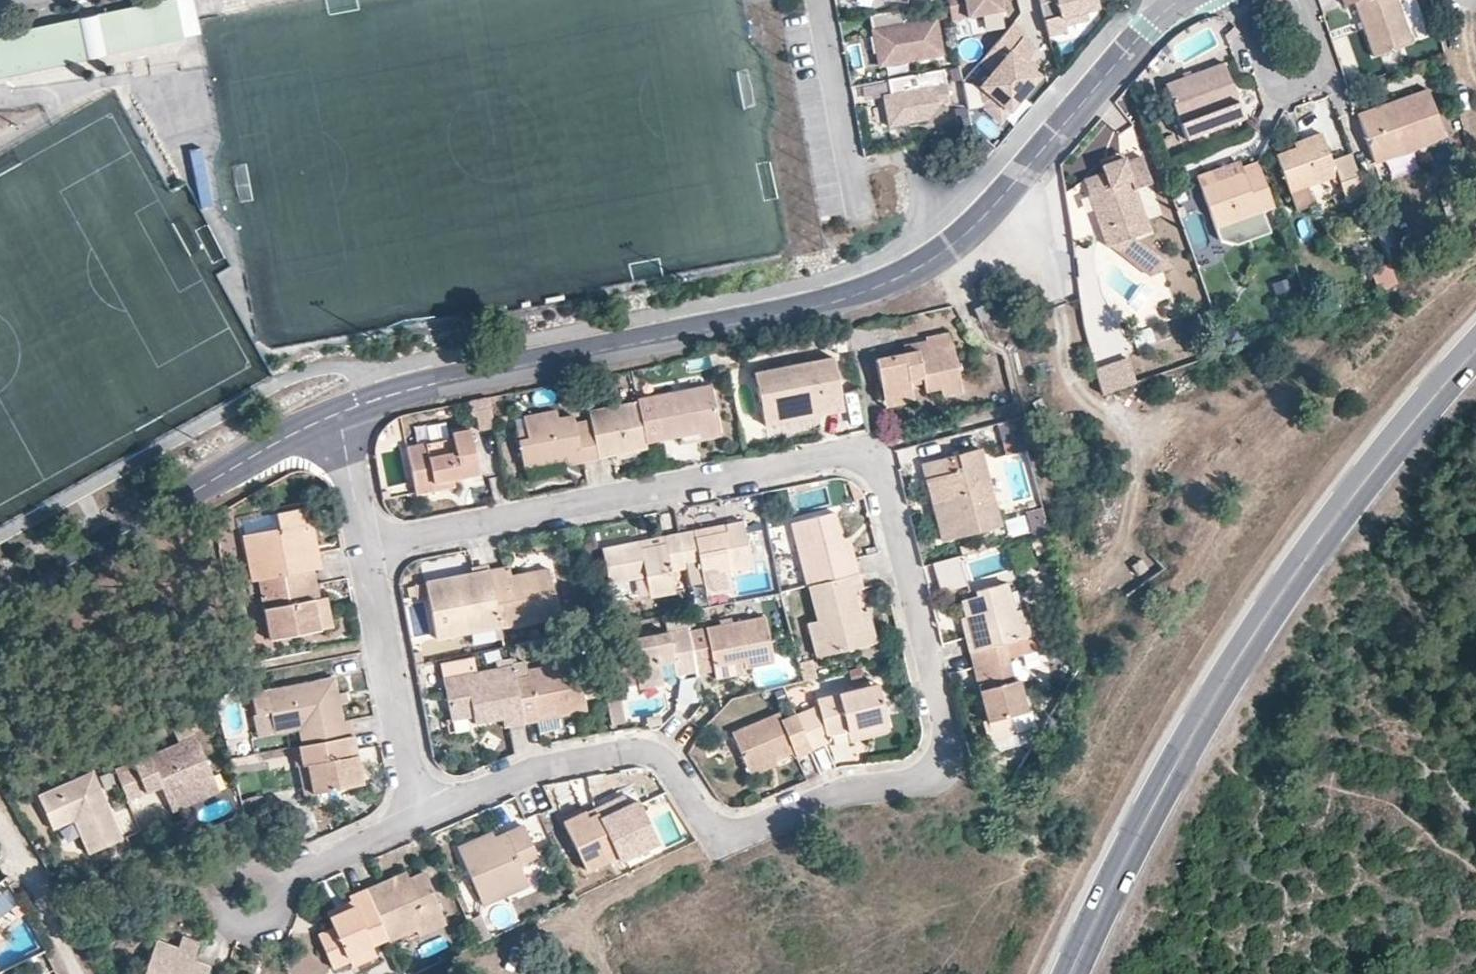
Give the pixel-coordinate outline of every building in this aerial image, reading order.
[(172,0),(162,0),(160,0),(94,14),(102,54),(179,38),(172,0)] [(954,22),(1005,14),(1003,0),(950,0),(954,22)] [(1020,16),(1036,13),(1034,0),(1017,0),(1020,16)] [(1050,42),(1068,38),(1067,33),(1090,27),(1088,19),(1100,16),(1096,0),(1040,0),(1050,42)] [(1357,5),(1375,59),(1413,46),(1398,0),(1345,0),(1348,7),(1357,5)] [(86,58),(102,54),(94,14),(79,18),(86,58)] [(906,15),(870,20),(878,71),(946,60),(940,24),(908,29),(906,15)] [(0,34),(0,76),(86,58),(79,18),(0,34)] [(1236,29),(1234,27),(1223,37),(1228,42),(1238,34),(1236,29)] [(1018,29),(984,65),(983,67),(996,78),(982,92),(986,106),(990,110),(986,113),(1001,127),(1041,83),(1036,78),(1027,70),(1031,65),(1039,57),(1026,45),(1030,40),(1018,29)] [(1027,70),(1036,78),(1040,74),(1031,65),(1027,70)] [(1225,67),(1167,87),(1186,141),(1244,121),(1225,67)] [(951,111),(946,77),(890,86),(893,102),(887,110),(891,134),(929,128),(940,113),(951,111)] [(1429,89),(1358,116),(1375,164),(1445,138),(1429,89)] [(1133,131),(1120,133),(1124,160),(1138,158),(1133,131)] [(1366,196),(1351,156),(1333,163),(1323,133),(1303,141),(1305,148),(1296,151),(1278,158),(1297,210),(1315,204),(1308,186),(1337,177),(1347,203),(1366,196)] [(1305,148),(1303,141),(1295,144),(1296,151),(1305,148)] [(1099,163),(1100,169),(1123,161),(1121,155),(1099,163)] [(1109,248),(1111,247),(1135,239),(1150,234),(1136,192),(1151,187),(1142,160),(1125,166),(1123,161),(1100,169),(1103,176),(1086,182),(1109,248)] [(1265,214),(1277,210),(1260,163),(1243,168),(1245,173),(1235,177),(1233,173),(1225,169),(1199,178),(1222,243),(1238,248),(1273,236),(1265,214)] [(1233,173),(1235,177),(1245,173),(1243,168),(1241,163),(1225,169),(1233,173)] [(1451,185),(1439,189),(1442,200),(1453,197),(1451,185)] [(1172,197),(1176,208),(1190,203),(1186,192),(1172,197)] [(1111,247),(1148,273),(1171,265),(1135,239),(1111,247)] [(1171,265),(1148,273),(1150,275),(1174,267),(1171,265)] [(1379,294),(1399,287),(1392,266),(1371,273),(1379,294)] [(1271,285),(1278,303),(1303,293),(1296,275),(1271,285)] [(972,308),(975,311),(984,315),(996,311),(991,300),(972,308)] [(930,352),(907,357),(877,363),(885,399),(908,394),(905,382),(919,379),(922,394),(937,391),(938,399),(963,394),(951,337),(927,342),(928,344),(930,352)] [(905,349),(907,357),(930,352),(928,344),(905,349)] [(1129,362),(1095,374),(1104,399),(1138,387),(1129,362)] [(757,378),(766,422),(822,411),(824,421),(847,416),(837,363),(757,378)] [(640,404),(640,405),(648,446),(701,435),(702,442),(723,438),(714,389),(640,404)] [(908,394),(885,399),(887,409),(910,405),(908,394)] [(490,400),(471,403),(475,420),(493,416),(490,400)] [(594,432),(600,461),(649,451),(648,446),(640,405),(591,415),(594,432)] [(822,411),(766,422),(767,432),(824,421),(822,411)] [(565,468),(600,461),(594,432),(578,436),(574,417),(557,421),(555,413),(525,419),(527,431),(530,442),(519,444),(524,469),(564,462),(565,468)] [(1012,451),(1028,447),(1019,415),(1003,420),(1012,451)] [(428,443),(449,439),(445,424),(425,429),(428,443)] [(517,433),(519,444),(530,442),(527,431),(517,433)] [(435,487),(455,483),(480,478),(471,434),(453,437),(454,442),(456,456),(431,461),(428,447),(408,451),(418,498),(437,494),(435,487)] [(456,456),(454,442),(428,447),(431,461),(456,456)] [(923,464),(927,481),(933,480),(938,502),(949,507),(955,537),(990,528),(986,511),(995,508),(980,449),(923,464)] [(933,480),(927,481),(942,540),(955,537),(949,507),(938,502),(933,480)] [(456,490),(455,483),(435,487),(437,494),(456,490)] [(304,508),(290,511),(294,532),(308,529),(304,508)] [(999,526),(995,508),(986,511),(990,528),(999,526)] [(240,536),(249,583),(256,581),(304,572),(309,570),(306,556),(302,557),(302,550),(312,548),(308,529),(294,532),(290,511),(272,515),(275,529),(240,536)] [(811,584),(859,572),(855,556),(854,556),(847,558),(842,539),(836,512),(793,522),(809,585),(811,584)] [(697,530),(681,534),(687,567),(703,564),(705,575),(733,569),(755,565),(747,521),(729,524),(729,531),(698,537),(697,530)] [(1050,530),(1048,523),(1037,526),(1039,533),(1050,530)] [(729,524),(697,530),(698,537),(729,531),(729,524)] [(1039,533),(1037,526),(1024,529),(1026,537),(1039,533)] [(1021,530),(1015,532),(1018,539),(1024,538),(1021,530)] [(687,567),(681,534),(666,537),(667,543),(644,548),(643,541),(607,548),(612,582),(649,575),(653,594),(678,590),(675,569),(687,567)] [(667,543),(666,537),(643,541),(644,548),(667,543)] [(849,537),(842,539),(847,558),(854,556),(849,537)] [(309,570),(315,569),(312,548),(302,550),(302,557),(306,556),(309,570)] [(941,596),(967,588),(957,557),(931,565),(941,596)] [(1143,558),(1132,564),(1137,574),(1149,568),(1143,558)] [(502,619),(503,624),(558,613),(549,566),(509,574),(507,566),(491,569),(502,619)] [(502,619),(491,569),(458,575),(459,581),(451,583),(450,576),(428,581),(438,632),(502,619)] [(733,569),(705,575),(707,582),(734,577),(733,569)] [(304,572),(256,581),(265,640),(315,630),(309,600),(304,572)] [(862,587),(859,572),(811,584),(821,621),(829,653),(876,640),(870,618),(862,621),(859,610),(854,589),(862,587)] [(969,635),(974,651),(975,651),(1031,635),(1024,608),(1016,609),(1009,582),(979,590),(980,594),(965,598),(968,614),(973,634),(969,635)] [(309,600),(315,630),(327,629),(322,598),(309,600)] [(868,608),(859,610),(862,621),(870,618),(868,608)] [(690,628),(698,668),(698,670),(714,666),(718,665),(718,661),(732,658),(746,655),(747,664),(778,658),(768,611),(690,628)] [(964,615),(969,635),(973,634),(968,614),(964,615)] [(829,653),(821,621),(811,623),(819,656),(829,653)] [(690,628),(689,626),(617,641),(625,683),(643,679),(665,675),(662,662),(675,659),(678,672),(698,668),(690,628)] [(1041,643),(1053,639),(1050,629),(1039,632),(1041,643)] [(1043,650),(1041,643),(1039,632),(1031,635),(975,651),(993,721),(1012,716),(1030,710),(1022,679),(1018,680),(1012,658),(1043,650)] [(416,662),(426,660),(424,652),(415,654),(416,662)] [(443,663),(445,678),(479,671),(476,656),(443,663)] [(718,665),(714,666),(716,675),(735,670),(732,658),(718,661),(718,665)] [(517,677),(525,720),(541,717),(540,712),(560,708),(561,713),(589,707),(579,659),(529,669),(530,674),(517,677)] [(665,675),(678,672),(675,659),(662,662),(665,675)] [(516,670),(514,664),(499,667),(500,673),(516,670)] [(500,673),(499,667),(479,671),(445,678),(454,719),(470,716),(469,711),(476,710),(477,715),(478,722),(503,716),(505,725),(525,720),(517,677),(516,671),(516,670),(500,673)] [(665,675),(643,679),(645,686),(666,682),(665,675)] [(878,679),(871,681),(875,694),(882,693),(878,679)] [(300,746),(342,737),(340,723),(331,680),(250,696),(254,717),(266,715),(271,734),(296,729),(300,746)] [(797,712),(812,747),(827,740),(829,738),(831,736),(832,734),(832,732),(832,729),(847,726),(887,716),(882,693),(875,694),(871,681),(817,694),(819,702),(797,712)] [(619,697),(609,699),(615,723),(625,721),(619,697)] [(541,717),(561,713),(560,708),(540,712),(541,717)] [(1030,710),(1012,716),(1017,735),(1041,729),(1036,709),(1030,710)] [(797,755),(812,747),(797,712),(783,719),(779,712),(735,730),(748,767),(774,756),(794,747),(797,755)] [(890,726),(887,716),(847,726),(850,737),(890,726)] [(342,737),(350,735),(348,721),(340,723),(342,737)] [(360,786),(350,735),(342,737),(300,746),(296,747),(300,767),(304,765),(311,796),(360,786)] [(111,772),(124,802),(159,788),(166,803),(196,790),(194,785),(211,778),(192,737),(111,772)] [(299,798),(311,796),(304,765),(300,767),(296,747),(288,748),(299,798)] [(774,756),(748,767),(751,774),(777,762),(774,756)] [(85,777),(32,800),(46,834),(66,824),(82,858),(115,843),(85,777)] [(196,790),(166,803),(171,812),(217,792),(211,778),(194,785),(196,790)] [(583,814),(562,824),(583,870),(615,856),(609,842),(636,829),(622,798),(593,810),(595,815),(586,819),(583,814)] [(559,818),(562,824),(583,814),(580,808),(559,818)] [(595,815),(593,810),(583,814),(586,819),(595,815)] [(484,846),(481,840),(456,851),(482,905),(526,885),(519,867),(535,860),(521,829),(493,842),(484,846)] [(647,832),(640,835),(643,842),(650,839),(647,832)] [(490,836),(481,840),(484,846),(493,842),(490,836)] [(403,874),(395,878),(398,885),(407,881),(403,874)] [(395,878),(364,892),(386,940),(387,944),(414,931),(441,919),(422,875),(407,881),(398,885),(395,878)] [(386,940),(364,892),(346,901),(348,905),(351,912),(327,921),(331,930),(316,937),(329,971),(347,963),(345,958),(370,948),(386,940)] [(351,912),(348,905),(325,915),(327,921),(351,912)] [(441,919),(414,931),(417,938),(444,926),(441,919)] [(180,942),(175,953),(173,958),(192,965),(198,949),(180,942)] [(208,971),(192,965),(173,958),(175,953),(153,945),(142,973),(207,973),(208,971)] [(374,959),(370,948),(345,958),(347,963),(350,969),(374,959)]
